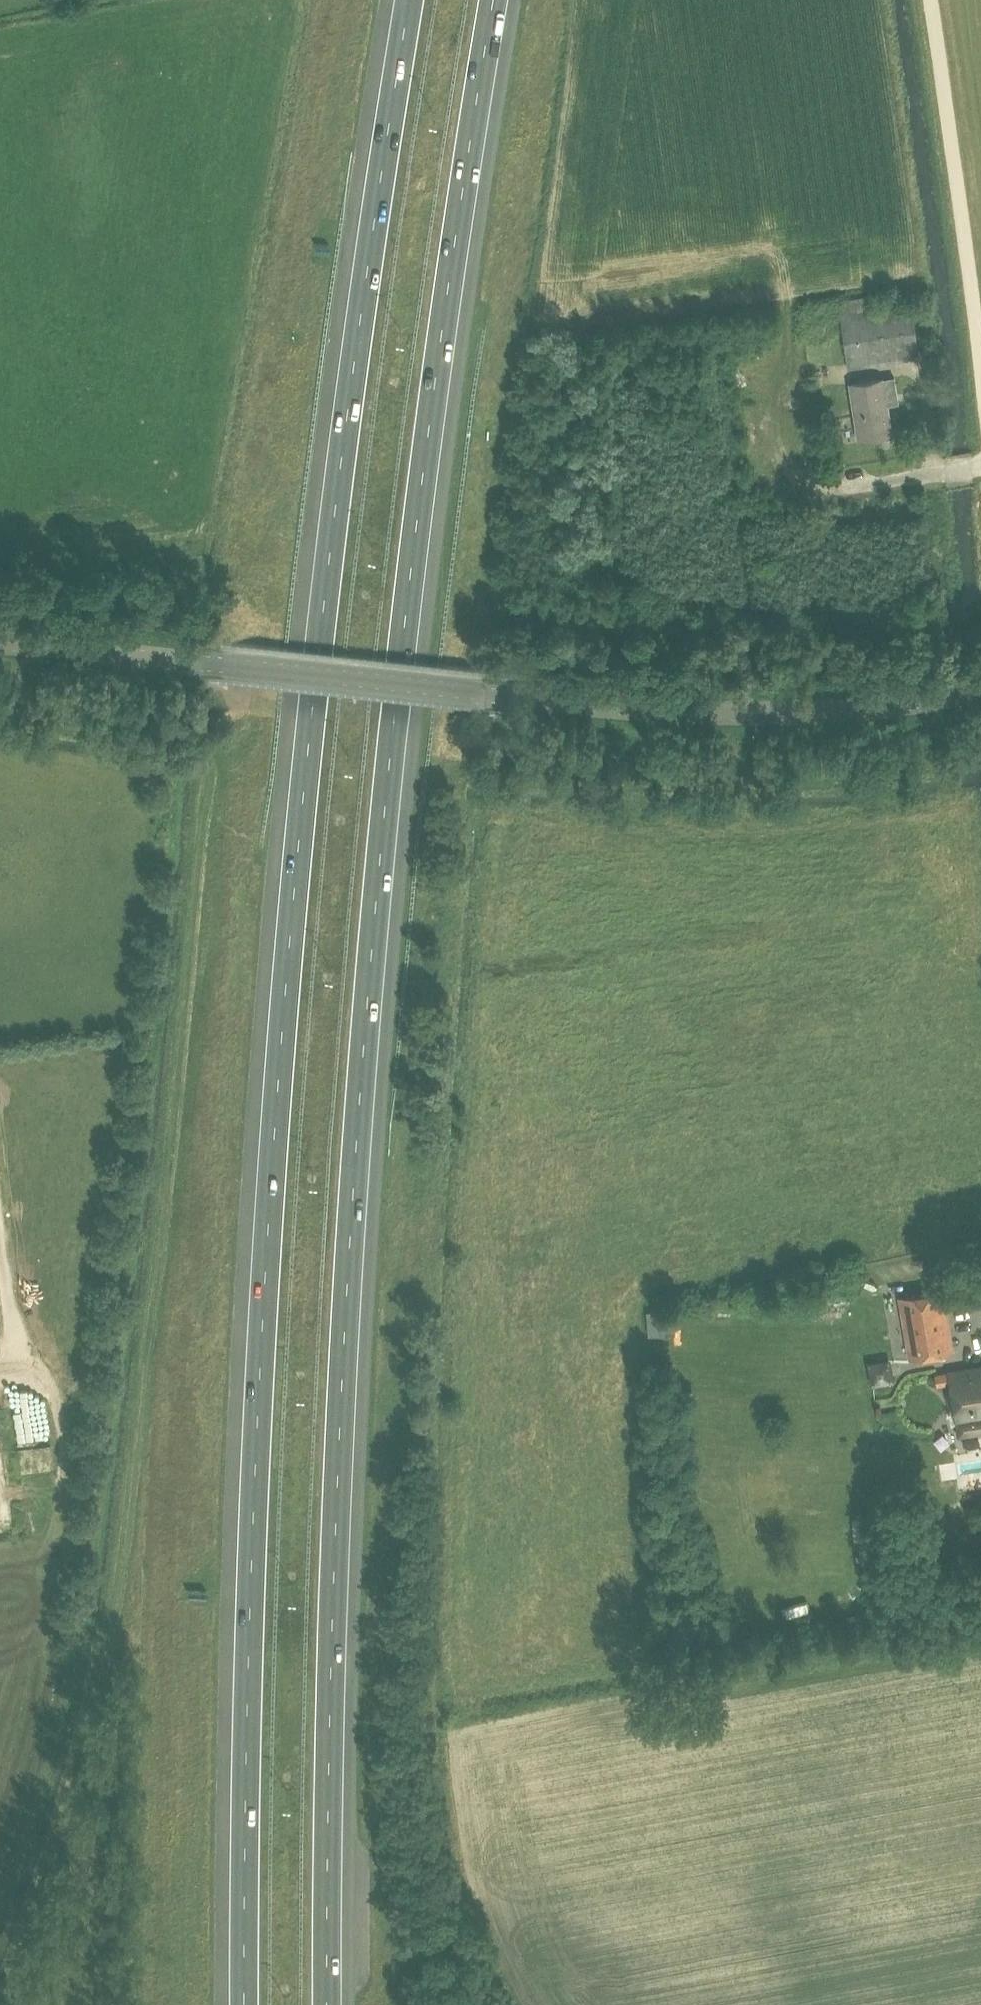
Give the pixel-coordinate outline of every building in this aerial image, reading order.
[(877,307),(875,295),(837,301),(847,365),(919,354),(912,302),(877,307)] [(894,377),(882,379),(882,378),(850,383),(858,437),(890,432),(886,406),(898,404),(894,377)] [(944,1289),(899,1296),(909,1358),(955,1351),(944,1289)] [(647,1310),(649,1335),(675,1333),(674,1309),(647,1310)] [(890,1359),(868,1363),(872,1385),(894,1380),(890,1359)] [(948,1371),(948,1370),(935,1373),(937,1384),(950,1382),(957,1420),(959,1435),(980,1431),(980,1365),(948,1371)]
